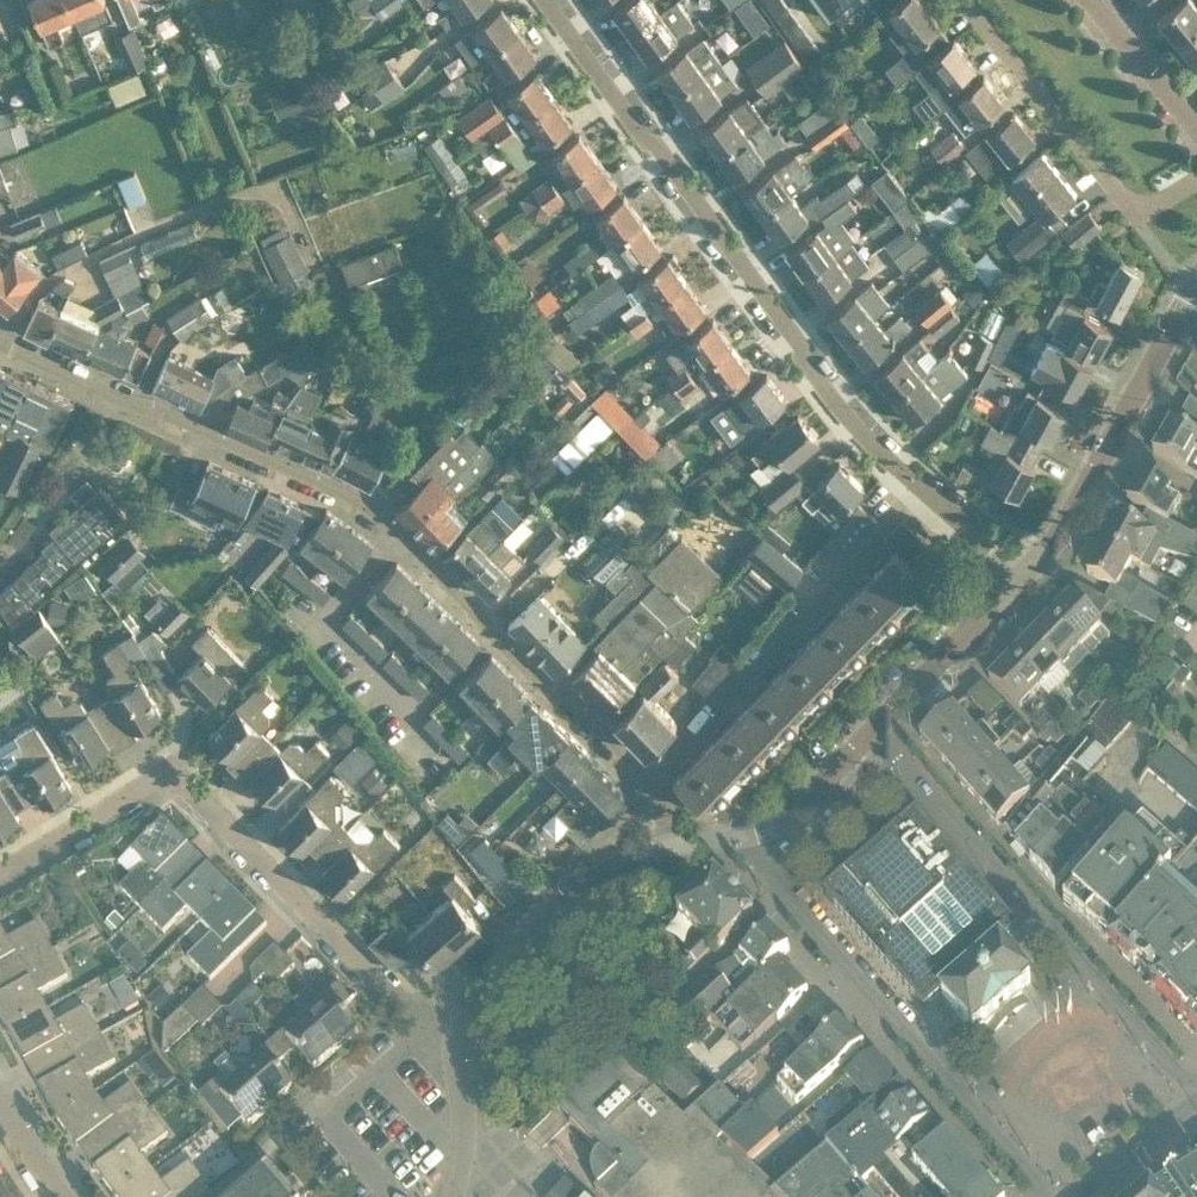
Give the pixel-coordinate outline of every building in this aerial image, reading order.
[(40,18),(50,44),(65,38),(57,21),(75,13),(69,0),(32,0),(40,18)] [(75,13),(92,6),(100,23),(113,17),(106,0),(69,0),(75,13)] [(130,23),(142,18),(137,5),(151,0),(120,0),(130,23)] [(188,0),(180,0),(188,16),(192,14),(187,3),(189,2),(188,0)] [(355,9),(368,0),(348,0),(355,9)] [(405,0),(368,0),(355,9),(364,22),(379,11),(382,16),(405,0)] [(440,15),(448,27),(475,7),(485,0),(454,0),(456,3),(440,15)] [(661,12),(652,0),(626,0),(615,9),(632,33),(661,12)] [(649,57),(668,42),(695,23),(678,0),(661,12),(632,33),(649,57)] [(768,6),(776,16),(789,6),(785,0),(776,0),(768,6)] [(833,15),(851,0),(820,0),(833,15)] [(952,40),(940,25),(941,24),(922,0),(901,0),(895,5),(891,9),(917,41),(906,51),(918,66),(930,57),(952,40)] [(1180,41),(1196,27),(1196,2),(1196,0),(1180,0),(1179,1),(1160,16),(1162,18),(1159,20),(1170,33),(1172,31),(1180,41)] [(307,4),(291,11),(298,26),(298,27),(314,20),(313,20),(313,19),(307,4)] [(480,36),(490,51),(520,29),(503,5),(442,49),(445,54),(449,51),(452,56),(480,36)] [(789,6),(776,16),(783,26),(797,16),(789,6)] [(764,13),(749,24),(756,33),(771,23),(764,13)] [(797,16),(783,26),(790,36),(804,26),(797,16)] [(804,26),(790,36),(798,46),(811,36),(804,26)] [(1180,41),(1187,49),(1185,51),(1196,65),(1196,64),(1196,27),(1180,41)] [(142,54),(143,54),(132,28),(118,35),(133,69),(146,63),(142,54)] [(274,37),(268,33),(265,34),(263,28),(249,34),(254,46),(274,37)] [(491,86),(518,67),(537,53),(520,29),(490,51),(499,64),(483,75),(491,86)] [(677,55),(658,69),(675,93),(721,60),(721,59),(712,47),(704,36),(677,55)] [(811,36),(798,46),(805,56),(819,46),(811,36)] [(932,87),(915,101),(929,118),(959,93),(952,84),(976,64),(955,37),(952,40),(930,57),(931,57),(917,69),(932,87)] [(758,78),(795,51),(788,41),(750,67),(758,78)] [(213,51),(219,68),(232,63),(225,46),(213,51)] [(819,46),(805,56),(813,66),(826,56),(819,46)] [(795,51),(758,78),(768,91),(798,70),(805,65),(795,51)] [(163,55),(151,60),(156,72),(168,67),(163,55)] [(376,87),(397,73),(385,56),(364,70),(374,84),(376,87)] [(74,95),(59,60),(45,65),(60,101),(74,95)] [(721,60),(675,93),(692,117),(712,103),(738,83),(731,74),(721,60)] [(805,65),(798,70),(800,72),(809,85),(810,86),(817,81),(806,64),(805,65)] [(472,110),(459,119),(476,142),(492,131),(497,138),(514,126),(528,116),(555,97),(536,71),(510,90),(514,96),(500,107),(492,95),(472,110)] [(139,72),(110,84),(117,102),(147,90),(139,72)] [(449,100),(468,85),(459,72),(439,87),(449,100)] [(800,72),(785,82),(794,96),(809,85),(800,72)] [(384,100),(405,84),(397,73),(376,87),(363,100),(369,108),(382,98),(384,100)] [(968,132),(988,116),(1006,101),(985,74),(966,90),(961,93),(972,108),(958,120),(968,132)] [(328,77),(316,86),(325,98),(337,89),(328,77)] [(307,81),(285,90),(293,110),(315,102),(307,81)] [(765,120),(756,107),(747,96),(721,115),(701,129),(719,153),(765,120)] [(492,131),(476,142),(485,154),(501,143),(516,164),(519,168),(520,169),(536,157),(527,144),(542,134),(546,141),(554,136),(573,122),(555,97),(528,116),(514,126),(497,138),(492,131)] [(830,97),(799,120),(809,133),(840,110),(830,97)] [(840,110),(809,133),(818,145),(833,133),(849,122),(840,110)] [(988,176),(1036,138),(1014,111),(967,148),(988,176)] [(755,163),(766,155),(765,154),(786,139),(778,129),(774,132),(765,120),(719,153),(736,177),(755,163)] [(0,151),(17,146),(11,121),(0,124),(0,151)] [(874,127),(863,136),(869,144),(881,135),(874,127)] [(965,144),(953,130),(931,147),(943,162),(965,144)] [(555,152),(573,177),(599,159),(580,133),(561,147),(555,152)] [(441,168),(456,157),(440,134),(425,145),(441,168)] [(408,187),(430,180),(417,139),(395,146),(408,187)] [(1013,176),(1015,178),(1010,182),(1031,207),(1036,203),(1043,212),(1008,241),(1022,258),(1050,235),(1068,221),(1058,208),(1077,192),(1044,151),(1025,167),(1013,176)] [(745,190),(763,214),(785,198),(792,193),(809,181),(800,169),(805,165),(796,153),(745,190)] [(456,157),(441,168),(457,191),(472,181),(456,157)] [(591,203),(598,198),(617,184),(599,159),(573,177),(591,203)] [(9,190),(0,167),(0,194),(9,190)] [(130,204),(147,197),(136,171),(119,178),(130,204)] [(542,200),(558,188),(550,177),(520,200),(525,207),(540,197),(542,200)] [(785,198),(763,214),(779,237),(813,213),(823,216),(848,197),(857,190),(848,178),(821,197),(819,194),(801,206),(792,193),(785,198)] [(928,195),(939,207),(958,190),(947,178),(928,195)] [(480,205),(507,187),(501,179),(465,203),(481,225),(489,218),(480,205)] [(558,188),(542,200),(549,210),(565,198),(558,188)] [(903,188),(887,199),(895,208),(899,205),(910,197),(903,188)] [(599,214),(617,240),(644,221),(625,195),(606,209),(599,214)] [(842,218),(856,207),(848,197),(823,216),(827,222),(788,250),(805,273),(852,240),(852,239),(855,237),(842,218)] [(885,242),(895,256),(923,234),(934,227),(910,197),(899,205),(895,208),(894,209),(904,221),(902,222),(906,227),(885,242)] [(952,199),(929,218),(936,226),(940,232),(963,213),(952,199)] [(44,218),(60,211),(57,203),(11,221),(17,236),(47,224),(44,218)] [(1077,245),(1084,239),(1102,224),(1091,209),(1072,224),(1065,230),(1077,245)] [(130,211),(116,220),(124,234),(138,225),(130,211)] [(635,265),(643,260),(662,246),(644,221),(617,240),(603,250),(597,253),(607,267),(611,264),(617,272),(633,262),(635,265)] [(940,261),(946,256),(950,243),(940,232),(936,226),(934,227),(923,234),(895,256),(904,268),(931,248),(940,261)] [(501,227),(488,237),(497,249),(510,240),(501,227)] [(156,258),(209,243),(205,229),(152,243),(156,258)] [(263,245),(282,280),(309,265),(291,231),(263,245)] [(574,269),(586,261),(597,253),(603,250),(595,238),(578,250),(579,251),(567,259),(574,269)] [(82,239),(53,252),(59,265),(88,251),(82,239)] [(823,298),(869,264),(852,240),(805,273),(823,298)] [(404,264),(396,242),(343,262),(351,284),(404,264)] [(10,255),(0,247),(0,267),(4,262),(10,255)] [(108,276),(135,264),(127,248),(101,260),(108,276)] [(635,302),(622,312),(631,324),(632,323),(648,312),(662,302),(688,283),(674,262),(678,259),(674,253),(655,268),(638,280),(648,293),(635,302)] [(1122,257),(1111,278),(1108,283),(1100,278),(1090,295),(1091,296),(1101,302),(1121,313),(1145,270),(1122,257)] [(0,267),(0,300),(10,308),(23,292),(25,290),(30,285),(29,284),(42,269),(30,260),(19,274),(4,262),(0,267)] [(996,261),(981,273),(990,284),(1005,271),(996,261)] [(525,274),(537,287),(549,277),(536,264),(525,274)] [(581,312),(588,307),(622,283),(614,272),(580,296),(581,297),(575,302),(581,312)] [(67,294),(73,280),(66,277),(54,285),(54,288),(67,294)] [(977,279),(965,290),(975,301),(987,291),(977,279)] [(127,309),(143,300),(150,296),(143,280),(117,294),(94,307),(103,323),(117,315),(127,309)] [(828,316),(847,339),(874,316),(875,316),(891,303),(872,281),(847,302),(828,316)] [(622,283),(588,307),(597,320),(631,296),(622,283)] [(680,327),(706,308),(688,283),(662,302),(671,314),(660,321),(669,334),(680,326),(680,327)] [(947,283),(940,288),(916,309),(927,322),(949,304),(958,297),(947,283)] [(1113,327),(1092,316),(1083,311),(1091,296),(1090,295),(1069,284),(1048,324),(1056,328),(1053,333),(1076,346),(1097,357),(1113,327)] [(306,297),(300,285),(284,293),(290,305),(306,297)] [(560,291),(540,306),(551,321),(571,306),(560,291)] [(205,323),(216,316),(202,294),(169,315),(181,336),(198,327),(204,323),(205,323)] [(26,326),(26,327),(48,337),(62,307),(40,296),(36,305),(26,326)] [(100,325),(86,355),(139,379),(149,358),(152,351),(137,344),(138,342),(124,335),(130,323),(123,320),(130,314),(133,321),(149,312),(143,300),(127,309),(117,315),(103,323),(100,325)] [(949,304),(927,322),(937,334),(959,316),(949,304)] [(231,306),(216,316),(205,323),(204,323),(198,327),(208,343),(241,323),(231,306)] [(62,307),(48,337),(86,355),(100,325),(100,323),(63,307),(62,307)] [(639,333),(655,321),(648,312),(632,323),(639,333)] [(866,362),(884,347),(910,326),(901,315),(885,329),(875,316),(874,316),(847,339),(866,362)] [(714,319),(695,333),(688,337),(667,353),(678,367),(668,374),(676,385),(692,374),(692,373),(706,363),(707,363),(732,344),(714,319)] [(156,342),(163,324),(157,322),(149,339),(156,342)] [(538,341),(554,330),(549,324),(528,332),(538,341)] [(987,356),(995,340),(981,334),(968,359),(982,366),(987,356)] [(523,343),(552,373),(560,364),(546,351),(530,335),(523,343)] [(1010,342),(997,336),(995,340),(987,356),(1000,362),(1010,342)] [(876,373),(895,397),(923,374),(922,373),(913,363),(911,361),(927,347),(919,338),(894,359),(876,373)] [(207,410),(206,412),(217,417),(217,418),(228,423),(227,425),(267,442),(269,438),(279,417),(284,406),(285,403),(284,402),(291,393),(278,387),(271,403),(249,393),(287,370),(300,380),(316,358),(306,339),(246,373),(238,377),(222,389),(208,406),(207,410)] [(1033,370),(1077,394),(1094,364),(1050,340),(1033,370)] [(725,388),(732,384),(751,370),(732,344),(707,363),(725,388)] [(913,419),(932,404),(969,374),(956,358),(949,350),(922,373),(923,374),(895,397),(913,419)] [(354,387),(367,361),(348,352),(336,379),(354,387)] [(154,386),(201,408),(216,376),(169,354),(154,386)] [(216,376),(201,408),(207,410),(208,406),(222,389),(238,377),(246,373),(236,355),(222,363),(216,376)] [(609,362),(595,372),(603,384),(617,374),(609,362)] [(575,397),(577,400),(579,401),(586,392),(585,390),(586,388),(560,364),(552,373),(569,391),(566,394),(565,393),(551,409),(558,416),(575,397)] [(10,370),(0,365),(0,391),(10,370)] [(1196,390),(1196,383),(1184,368),(1176,383),(1190,398),(1194,403),(1196,399),(1196,395),(1195,393),(1196,390)] [(0,391),(0,427),(7,431),(14,417),(32,380),(10,370),(0,391)] [(731,440),(768,413),(787,399),(768,373),(748,387),(741,393),(751,406),(722,427),(731,440)] [(676,386),(683,395),(699,384),(692,374),(676,385),(676,386)] [(17,436),(6,460),(17,465),(18,466),(53,390),(32,380),(14,417),(7,431),(17,436)] [(314,404),(321,390),(301,382),(284,407),(284,406),(279,417),(269,438),(303,453),(323,408),(314,404)] [(386,404),(392,392),(379,385),(373,397),(372,397),(362,414),(334,466),(372,486),(391,450),(369,439),(387,405),(386,404)] [(607,387),(592,398),(600,405),(604,409),(616,397),(607,387)] [(671,388),(659,397),(670,411),(682,403),(671,388)] [(17,465),(14,472),(26,477),(28,471),(30,471),(43,444),(52,449),(58,437),(65,422),(75,401),(53,390),(18,466),(17,465)] [(1001,428),(1039,450),(1046,436),(1052,440),(1056,434),(1064,435),(1071,423),(1065,416),(1069,410),(1048,399),(1039,394),(1038,395),(1027,390),(1021,403),(1014,404),(1001,428)] [(579,401),(570,411),(582,423),(600,405),(592,398),(586,392),(579,401)] [(1178,419),(1196,430),(1196,406),(1194,403),(1190,398),(1178,419)] [(362,414),(350,408),(340,403),(335,406),(332,412),(323,408),(303,453),(334,466),(362,414)] [(601,408),(562,445),(577,461),(616,423),(601,408)] [(645,408),(634,416),(643,424),(652,415),(645,408)] [(765,440),(752,451),(761,462),(774,477),(766,484),(763,487),(778,505),(807,481),(792,463),(820,439),(799,415),(785,427),(783,425),(765,440)] [(992,479),(1000,484),(999,491),(1010,497),(1016,493),(1020,495),(1036,465),(1032,463),(1039,450),(1001,428),(991,423),(982,441),(1006,454),(992,479)] [(471,451),(480,442),(464,426),(455,435),(445,424),(422,449),(405,465),(423,484),(398,508),(413,523),(439,498),(434,493),(475,454),(471,451)] [(1196,480),(1196,439),(1192,435),(1171,424),(1153,455),(1174,467),(1185,473),(1196,480)] [(653,433),(639,446),(646,453),(662,442),(653,433)] [(107,441),(99,454),(114,464),(122,451),(107,441)] [(413,523),(436,547),(454,531),(463,522),(445,505),(456,495),(497,457),(482,441),(480,442),(471,451),(475,454),(434,493),(439,498),(413,523)] [(631,445),(622,454),(631,463),(640,454),(631,445)] [(739,447),(729,456),(738,465),(747,456),(739,447)] [(491,495),(511,472),(522,460),(511,450),(481,484),(480,486),(491,495)] [(240,522),(248,505),(258,484),(210,461),(199,482),(191,499),(240,522)] [(807,484),(799,492),(804,497),(814,508),(827,495),(841,509),(847,503),(864,486),(840,462),(823,479),(812,489),(807,484)] [(963,464),(955,478),(970,486),(978,472),(963,464)] [(1169,489),(1170,486),(1144,472),(1136,485),(1132,483),(1125,495),(1129,498),(1127,501),(1153,516),(1168,524),(1182,497),(1169,489)] [(77,558),(109,531),(127,515),(101,485),(97,488),(92,482),(75,496),(80,501),(50,526),(57,535),(43,546),(46,549),(62,568),(76,557),(77,558)] [(645,487),(635,496),(663,524),(672,515),(645,487)] [(254,507),(233,533),(241,540),(253,525),(279,538),(259,561),(269,570),(275,564),(292,544),(295,546),(323,513),(269,489),(254,507)] [(447,551),(468,572),(504,536),(524,516),(502,495),(447,551)] [(828,541),(829,543),(848,556),(877,527),(877,526),(878,525),(878,524),(878,522),(878,521),(878,520),(877,520),(877,519),(859,502),(828,541)] [(328,508),(301,542),(324,560),(346,576),(347,577),(359,562),(374,543),(351,525),(328,508)] [(1104,543),(1103,545),(1132,561),(1142,566),(1151,571),(1160,553),(1196,565),(1196,540),(1183,533),(1168,524),(1153,516),(1145,530),(1119,516),(1111,532),(1107,530),(1101,541),(1104,543)] [(913,528),(903,518),(884,537),(894,547),(913,528)] [(643,544),(617,519),(597,540),(603,546),(588,562),(604,578),(620,563),(623,565),(643,544)] [(542,561),(566,537),(553,524),(530,548),(542,561)] [(588,659),(573,674),(609,709),(638,680),(635,678),(698,616),(689,607),(723,574),(682,534),(680,536),(669,525),(638,556),(628,567),(627,568),(636,576),(618,592),(596,615),(605,623),(586,641),(586,642),(579,650),(588,659)] [(923,538),(913,528),(894,547),(897,549),(905,557),(923,538)] [(765,533),(749,552),(790,587),(805,568),(765,533)] [(515,548),(504,536),(468,572),(491,594),(508,577),(526,558),(515,548)] [(934,547),(923,538),(905,557),(915,567),(934,547)] [(101,562),(125,588),(149,566),(125,540),(101,562)] [(1103,545),(1087,574),(1108,586),(1112,587),(1105,600),(1112,604),(1111,604),(1125,612),(1158,629),(1171,604),(1138,587),(1140,584),(1124,576),(1125,574),(1132,561),(1103,545)] [(944,557),(934,547),(915,567),(925,577),(930,572),(944,557)] [(46,549),(24,567),(26,569),(0,591),(0,608),(10,620),(45,591),(43,589),(65,571),(62,568),(46,549)] [(905,557),(897,549),(889,557),(884,553),(875,563),(879,567),(914,600),(936,577),(930,572),(925,577),(915,567),(905,557)] [(304,586),(311,577),(291,561),(283,571),(304,586)] [(398,562),(368,593),(384,609),(401,624),(409,632),(439,601),(431,593),(414,577),(398,562)] [(608,582),(618,592),(636,576),(627,568),(628,567),(626,564),(608,582)] [(879,634),(880,635),(902,612),(901,612),(913,599),(879,567),(871,575),(868,571),(858,580),(862,585),(846,601),(879,634)] [(90,612),(112,597),(96,574),(74,590),(90,612)] [(324,602),(332,592),(311,577),(304,586),(324,602)] [(1104,600),(1101,598),(1080,586),(1051,617),(1091,656),(1109,637),(1100,628),(1102,626),(1096,620),(1111,604),(1104,600)] [(556,672),(563,665),(579,650),(586,642),(586,641),(540,594),(527,607),(510,623),(510,624),(556,672)] [(48,619),(64,623),(68,604),(52,601),(48,619)] [(439,601),(409,632),(417,640),(434,656),(451,672),(480,641),(464,625),(447,609),(439,601)] [(867,646),(879,634),(846,601),(838,610),(834,606),(816,624),(820,628),(812,637),(847,670),(868,647),(867,646)] [(170,602),(153,619),(168,634),(185,617),(170,602)] [(39,606),(13,627),(25,643),(37,656),(61,638),(50,624),(39,606)] [(129,613),(122,617),(133,631),(138,638),(145,633),(129,613)] [(352,614),(343,623),(362,641),(370,631),(352,614)] [(1089,658),(1091,656),(1051,617),(1031,637),(1062,667),(1072,676),(1089,658)] [(233,681),(248,667),(209,625),(193,640),(204,652),(197,659),(180,676),(205,702),(229,678),(233,681)] [(171,664),(162,646),(167,640),(152,628),(145,633),(138,638),(146,651),(156,671),(171,664)] [(161,712),(149,692),(142,681),(144,679),(132,660),(146,651),(138,638),(133,631),(120,640),(103,650),(117,671),(109,676),(107,685),(112,694),(100,702),(126,743),(139,735),(135,728),(161,712)] [(370,631),(362,641),(381,659),(389,650),(370,631)] [(678,641),(673,646),(683,656),(696,643),(687,633),(678,641)] [(834,682),(846,670),(847,670),(812,637),(796,653),(792,649),(782,659),(787,663),(778,671),(812,704),(812,705),(834,682)] [(1031,637),(1011,658),(1042,688),(1062,667),(1031,637)] [(393,653),(384,662),(403,680),(412,671),(393,653)] [(510,717),(533,696),(492,653),(461,683),(501,725),(508,719),(510,717)] [(713,657),(694,681),(710,695),(729,671),(730,670),(713,657)] [(1021,710),(1042,688),(1011,658),(990,680),(1021,710)] [(633,700),(616,717),(648,750),(677,721),(655,698),(679,675),(666,661),(641,685),(645,688),(633,700)] [(1183,669),(1175,681),(1182,686),(1191,675),(1183,669)] [(8,698),(21,688),(23,687),(12,670),(0,682),(0,686),(1,687),(8,698)] [(412,671),(403,680),(422,698),(429,690),(430,689),(412,671)] [(778,739),(779,740),(800,717),(799,717),(812,704),(778,671),(770,680),(766,676),(757,686),(760,690),(744,707),(778,739)] [(1109,698),(1120,684),(1114,679),(1095,699),(1098,703),(1097,704),(1101,709),(1110,699),(1109,698)] [(227,762),(238,773),(273,740),(263,730),(271,722),(270,712),(264,706),(274,695),(261,682),(253,690),(235,707),(237,709),(211,734),(233,757),(227,762)] [(1002,705),(999,702),(983,684),(968,697),(988,719),(1002,705)] [(57,691),(41,701),(48,711),(60,731),(62,730),(81,761),(108,745),(112,751),(126,743),(100,702),(88,710),(82,701),(73,698),(65,704),(57,691)] [(1095,699),(1093,701),(1084,692),(1076,700),(1089,712),(1097,704),(1098,703),(1095,699)] [(570,733),(533,696),(510,717),(508,719),(516,727),(488,755),(501,767),(517,752),(516,750),(522,743),(541,762),(570,733)] [(1101,759),(1136,722),(1110,699),(1101,709),(1060,760),(1053,768),(1040,785),(1056,800),(1064,793),(1077,805),(1070,813),(1073,816),(1068,822),(1046,846),(1032,862),(1031,863),(1054,890),(1090,851),(1090,850),(1111,828),(1098,817),(1105,809),(1083,789),(1106,764),(1101,759)] [(766,752),(778,739),(744,707),(736,715),(732,711),(714,729),(718,733),(710,742),(745,775),(767,753),(766,752)] [(941,760),(973,732),(954,709),(921,738),(941,760)] [(344,748),(359,733),(365,727),(355,716),(352,712),(330,733),(344,748)] [(460,759),(469,750),(434,713),(425,721),(460,759)] [(1013,732),(1022,723),(1015,715),(1002,728),(1009,736),(1014,732),(1013,732)] [(16,734),(20,741),(0,753),(0,758),(7,769),(28,804),(40,797),(44,803),(72,785),(52,754),(54,753),(35,722),(16,734)] [(1023,741),(1031,733),(1022,723),(1013,732),(1014,732),(1023,741)] [(991,752),(1000,744),(982,724),(973,732),(941,760),(959,781),(992,752),(991,752)] [(1059,747),(1067,739),(1050,724),(1038,736),(1046,744),(1050,739),(1059,747)] [(561,782),(590,753),(570,733),(541,762),(561,782)] [(273,740),(238,773),(249,785),(255,779),(277,801),(303,776),(304,777),(322,760),(331,752),(317,738),(307,748),(301,742),(290,742),(283,750),(273,740)] [(359,740),(337,762),(353,778),(380,752),(369,741),(359,740)] [(685,768),(676,777),(710,810),(733,788),(745,775),(710,742),(694,758),(690,755),(681,764),(685,768)] [(1147,772),(1196,815),(1196,775),(1167,749),(1147,772)] [(1050,750),(1035,765),(1046,777),(1053,768),(1060,760),(1050,750)] [(978,803),(1011,774),(992,752),(959,781),(978,803)] [(631,794),(590,753),(561,782),(546,797),(558,808),(571,823),(567,827),(582,842),(631,794)] [(1030,796),(1039,784),(1022,764),(1011,774),(978,803),(997,825),(1030,796)] [(361,778),(376,794),(387,783),(372,768),(361,778)] [(7,769),(0,773),(0,830),(20,818),(16,811),(28,804),(7,769)] [(332,774),(323,783),(305,800),(307,801),(292,817),(281,828),(304,851),(309,846),(319,856),(348,827),(337,816),(337,801),(348,790),(332,774)] [(1006,828),(1032,862),(1046,846),(1068,822),(1060,814),(1056,800),(1040,785),(1025,802),(1006,828)] [(521,821),(538,804),(525,792),(509,808),(521,821)] [(534,827),(550,810),(541,802),(525,819),(534,827)] [(448,810),(438,821),(459,841),(469,830),(459,820),(448,810)] [(1143,815),(1080,886),(1064,903),(1064,904),(1109,944),(1134,916),(1141,905),(1194,847),(1181,836),(1175,843),(1143,815)] [(1016,933),(989,903),(916,820),(838,888),(827,875),(816,885),(827,898),(925,1010),(942,996),(943,997),(942,998),(973,1033),(983,1024),(985,1026),(1022,994),(1020,992),(1031,983),(1000,948),(1016,933)] [(120,889),(136,907),(141,912),(192,862),(182,852),(188,846),(164,821),(131,853),(144,866),(120,889)] [(348,827),(319,856),(329,866),(324,871),(347,894),(373,869),(375,870),(400,843),(385,828),(379,833),(374,838),(358,838),(348,827)] [(482,861),(495,847),(483,835),(469,848),(482,861)] [(1194,847),(1142,905),(1134,916),(1109,944),(1135,967),(1137,965),(1140,968),(1154,983),(1151,985),(1196,1036),(1196,844),(1194,847)] [(511,864),(495,847),(482,861),(497,878),(511,864)] [(192,862),(141,912),(163,934),(188,910),(200,923),(232,890),(208,866),(202,872),(192,862)] [(432,912),(460,944),(482,925),(465,906),(476,897),(461,878),(456,873),(444,883),(453,894),(432,912)] [(682,967),(689,974),(713,949),(717,953),(753,915),(715,877),(677,914),(702,938),(685,954),(690,959),(682,967)] [(232,890),(200,923),(212,935),(188,959),(210,982),(233,960),(261,932),(251,921),(257,915),(232,890)] [(364,907),(360,914),(368,919),(372,912),(364,907)] [(438,963),(460,944),(432,912),(411,930),(402,919),(390,930),(411,954),(422,944),(438,963)] [(115,915),(107,924),(116,934),(125,925),(115,915)] [(53,951),(42,932),(38,924),(8,941),(0,927),(0,981),(53,951)] [(779,962),(790,951),(769,930),(741,958),(712,973),(668,1014),(691,1039),(700,1032),(727,1008),(729,1010),(779,962)] [(102,957),(112,951),(104,939),(94,945),(102,957)] [(265,977),(285,957),(275,947),(254,967),(255,967),(250,972),(253,986),(254,987),(265,977)] [(128,949),(118,959),(126,967),(136,957),(128,949)] [(7,1033),(47,1010),(39,995),(68,979),(53,951),(0,981),(0,1020),(7,1033)] [(285,957),(265,977),(275,987),(295,967),(285,957)] [(778,1021),(808,992),(779,962),(729,1010),(727,1008),(700,1032),(714,1049),(700,1063),(724,1087),(749,1063),(725,1039),(740,1025),(756,1041),(778,1020),(778,1021)] [(253,986),(237,1003),(247,1016),(265,998),(254,987),(253,986)] [(338,986),(320,1001),(317,1004),(306,992),(293,1003),(308,1020),(308,1019),(336,1052),(358,1033),(340,1012),(352,1002),(338,986)] [(192,1020),(213,1000),(203,990),(163,1028),(162,1052),(165,1056),(198,1025),(192,1020)] [(161,994),(151,1004),(158,1012),(168,1002),(161,994)] [(202,1030),(223,1010),(213,1000),(192,1020),(198,1025),(202,1030)] [(39,1071),(101,1036),(85,1009),(56,1026),(47,1010),(7,1033),(24,1063),(32,1059),(39,1071)] [(314,1071),(336,1052),(308,1019),(308,1020),(287,1037),(283,1032),(271,1043),(285,1060),(296,1050),(314,1071)] [(797,1104),(864,1046),(838,1021),(778,1082),(797,1104)] [(56,1119),(94,1094),(86,1080),(116,1063),(101,1036),(39,1071),(46,1083),(38,1087),(56,1119)] [(274,1069),(285,1060),(271,1043),(251,1061),(254,1066),(243,1076),(271,1109),(293,1090),(274,1069)] [(684,1121),(606,1044),(566,1094),(677,1196),(783,1196),(777,1191),(749,1164),(722,1139),(713,1149),(686,1120),(684,1121)] [(651,1073),(661,1064),(644,1044),(633,1054),(651,1073)] [(836,1140),(899,1085),(875,1056),(846,1079),(840,1084),(857,1103),(827,1129),(836,1140)] [(685,1106),(703,1090),(681,1067),(663,1083),(685,1106)] [(165,1068),(154,1078),(163,1090),(175,1081),(165,1068)] [(207,1089),(198,1097),(226,1130),(240,1118),(249,1128),(271,1109),(243,1076),(232,1086),(223,1075),(207,1089)] [(891,1155),(930,1123),(899,1085),(836,1140),(827,1148),(837,1160),(871,1131),(891,1155)] [(94,1094),(56,1119),(78,1148),(84,1142),(93,1153),(150,1111),(131,1086),(104,1106),(94,1094)] [(722,1139),(745,1115),(719,1088),(694,1112),(686,1120),(713,1149),(722,1139)] [(566,1094),(555,1108),(599,1154),(596,1157),(595,1159),(593,1163),(591,1167),(591,1171),(591,1175),(592,1180),(594,1184),(596,1187),(598,1189),(596,1191),(602,1196),(677,1196),(566,1094)] [(767,1147),(779,1137),(752,1108),(745,1115),(722,1139),(749,1164),(767,1147)] [(150,1111),(93,1153),(101,1165),(94,1170),(114,1196),(116,1196),(152,1170),(141,1156),(169,1136),(150,1111)] [(910,1196),(992,1196),(975,1176),(966,1166),(930,1123),(891,1155),(895,1159),(885,1167),(910,1196)] [(885,1167),(895,1159),(891,1155),(871,1131),(837,1160),(869,1196),(910,1196),(885,1167)] [(837,1160),(827,1148),(817,1157),(802,1169),(793,1177),(777,1191),(783,1196),(869,1196),(837,1160)] [(1164,1181),(1166,1183),(1176,1196),(1196,1196),(1196,1162),(1164,1181)] [(194,1171),(189,1164),(162,1184),(152,1170),(116,1196),(199,1196),(209,1190),(194,1171)] [(251,1196),(309,1196),(310,1196),(302,1188),(292,1176),(283,1184),(275,1175),(251,1196)] [(552,1196),(582,1196),(566,1182),(552,1196)] [(1138,1196),(1176,1196),(1166,1183),(1154,1191),(1151,1187),(1138,1196)] [(0,1185),(0,1196),(8,1196),(0,1185)]
